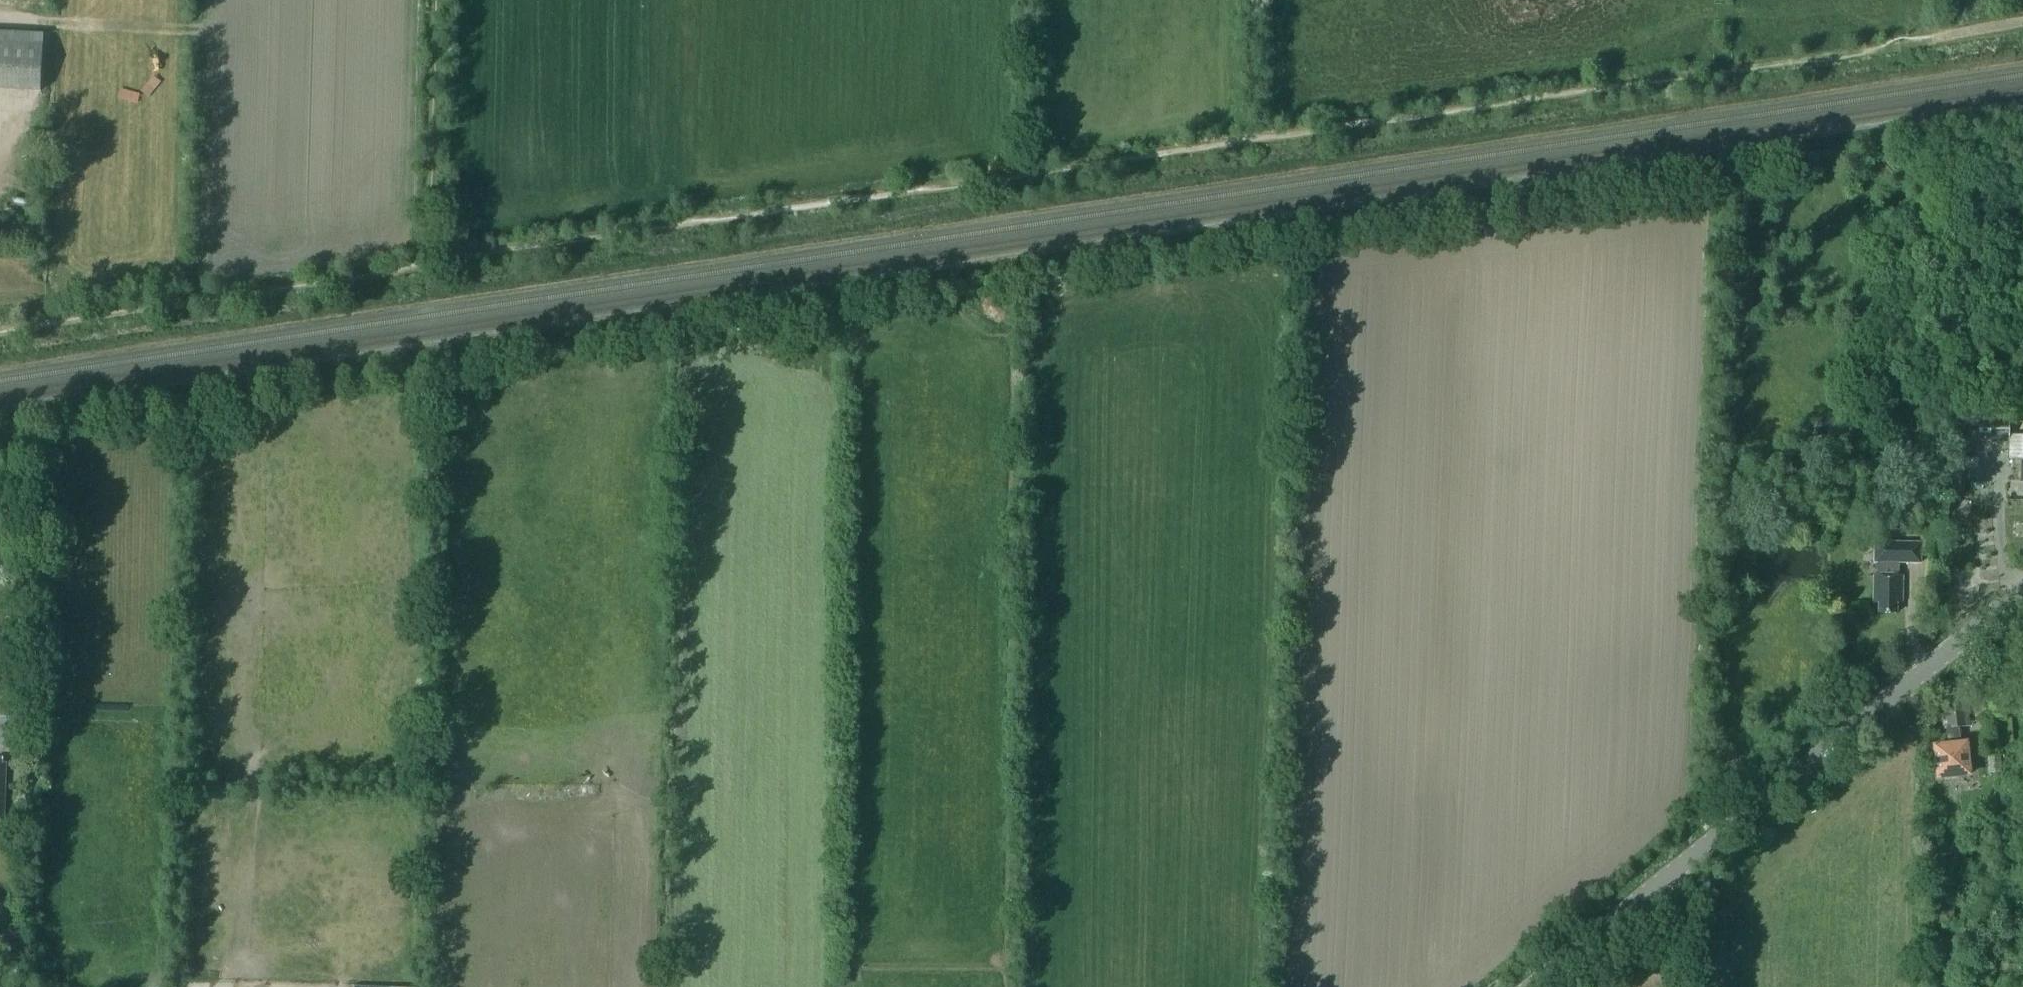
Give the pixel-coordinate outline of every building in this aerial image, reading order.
[(45,30),(0,28),(0,86),(44,87),(45,30)] [(1978,439),(2010,439),(2010,419),(1978,418),(1978,430),(1972,430),(1972,438),(1978,438),(1978,439)] [(1993,499),(1993,487),(1981,487),(1981,493),(1981,499),(1993,499)] [(1882,506),(1869,506),(1869,516),(1882,516),(1882,506)] [(1874,561),(1878,561),(1896,562),(1920,562),(1921,542),(1875,541),(1874,561)] [(1879,601),(1879,612),(1897,612),(1897,602),(1902,602),(1902,574),(1896,574),(1896,562),(1878,561),(1878,573),(1874,573),(1874,601),(1879,601)] [(1963,704),(1961,688),(1946,689),(1946,697),(1942,697),(1944,728),(1947,728),(1948,744),(1934,745),(1937,777),(1969,774),(1966,742),(1960,743),(1959,727),(1970,726),(1967,704),(1963,704)] [(0,726),(0,745),(24,746),(24,717),(0,716),(0,726)]
